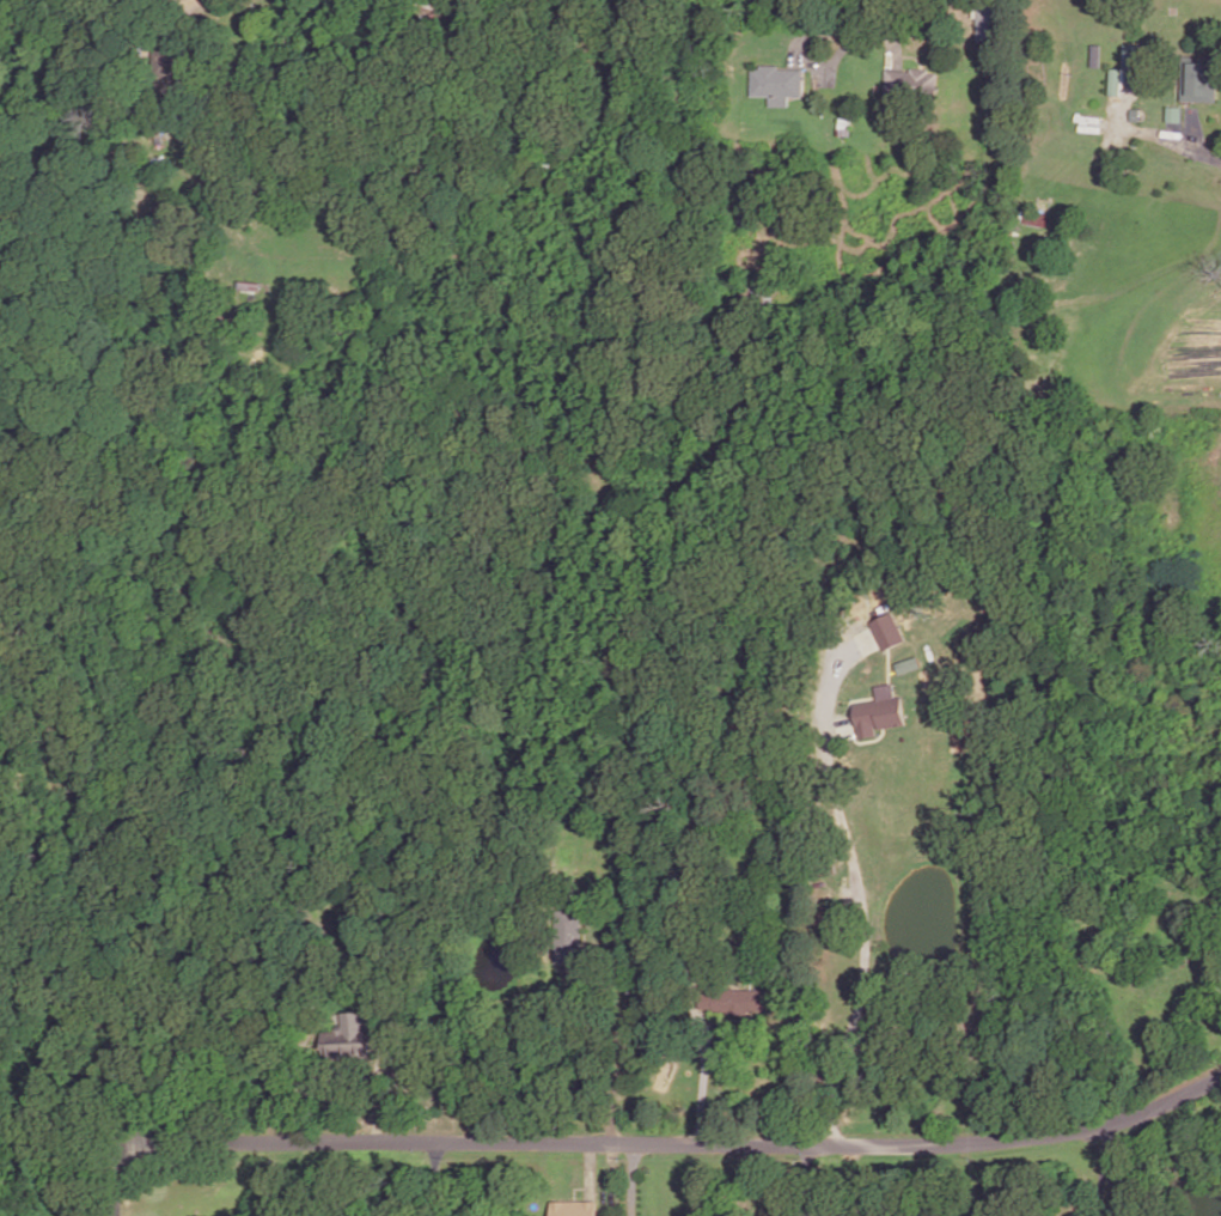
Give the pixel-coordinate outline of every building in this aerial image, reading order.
[(965,12),(965,0),(1000,0),(1001,42),(976,42),(976,12),(965,12)] [(421,1),(462,16),(458,26),(417,12),(421,1)] [(1117,44),(1137,47),(1135,89),(1113,87),(1116,69),(1117,44)] [(153,49),(191,50),(191,77),(152,75),(153,49)] [(1177,65),(1199,65),(1199,87),(1210,87),(1210,103),(1176,102),(1177,65)] [(758,71),(751,71),(751,97),(768,97),(768,108),(788,108),(789,97),(802,97),(802,72),(779,71),(779,66),(758,66),(758,71)] [(1116,69),(1113,87),(1113,96),(1104,95),(1105,69),(1116,69)] [(885,72),(910,74),(910,71),(929,72),(928,77),(938,78),(935,104),(883,99),(885,72)] [(1160,108),(1174,108),(1174,123),(1160,123),(1160,108)] [(1124,110),(1134,110),(1134,122),(1124,121),(1124,110)] [(1075,116),(1095,118),(1094,132),(1074,129),(1075,116)] [(851,120),(851,136),(837,136),(837,120),(851,120)] [(883,650),(906,641),(894,612),(871,622),(883,650)] [(895,663),(898,674),(921,667),(917,656),(895,663)] [(852,703),(857,738),(876,735),(875,729),(905,725),(901,696),(893,697),(891,683),(873,686),(875,700),(852,703)] [(554,912),(580,913),(579,965),(552,963),(554,912)] [(719,991),(765,991),(765,1011),(719,1011),(719,991)] [(319,1034),(320,1059),(366,1058),(366,1033),(319,1034)] [(598,1203),(598,1215),(550,1215),(550,1204),(598,1203)]
